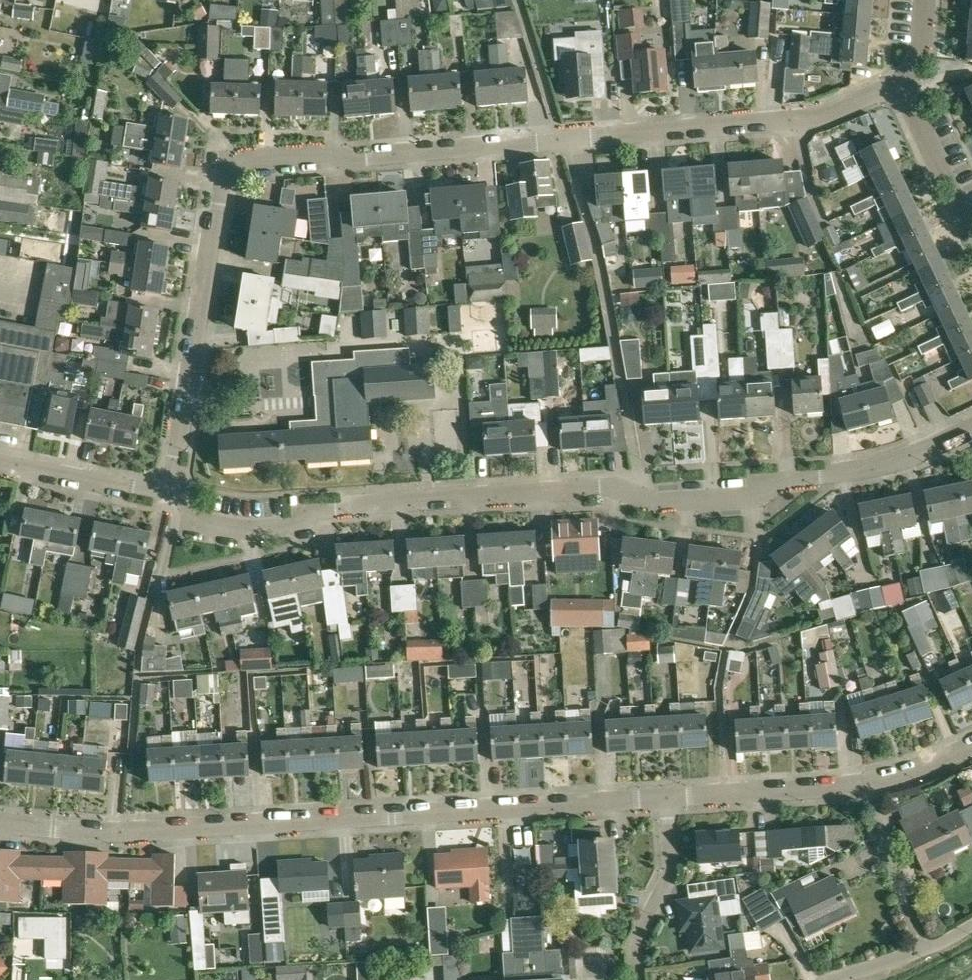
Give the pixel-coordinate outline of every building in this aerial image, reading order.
[(1,3),(15,5),(13,16),(33,17),(35,5),(30,4),(14,2),(15,0),(0,0),(0,6),(1,3)] [(111,8),(112,0),(78,0),(111,8)] [(335,0),(323,0),(323,5),(325,5),(326,25),(337,24),(335,5),(335,0)] [(335,5),(337,24),(349,23),(347,0),(335,0),(335,5)] [(407,0),(395,0),(395,9),(388,10),(388,20),(395,20),(409,19),(407,0)] [(411,19),(421,18),(420,0),(407,0),(409,19),(411,19)] [(495,9),(512,6),(510,0),(493,0),(495,9)] [(671,8),(672,25),(672,30),(674,47),(687,46),(685,24),(690,24),(688,0),(670,0),(671,8)] [(825,4),(838,5),(838,1),(846,2),(845,14),(845,15),(870,17),(872,0),(825,0),(825,4)] [(769,40),(771,3),(750,2),(748,38),(769,40)] [(619,29),(643,26),(641,9),(618,11),(619,29)] [(495,14),(497,40),(524,37),(516,13),(516,11),(514,12),(495,14)] [(101,19),(108,21),(110,13),(102,12),(101,19)] [(451,37),(464,36),(462,15),(449,16),(451,37)] [(830,38),(843,39),(868,41),(870,17),(845,15),(844,28),(837,28),(836,34),(830,33),(830,38)] [(409,19),(395,20),(398,46),(413,45),(411,19),(409,19)] [(395,20),(388,20),(388,21),(381,22),(383,47),(398,46),(395,20)] [(85,48),(103,51),(105,43),(103,42),(107,23),(98,21),(94,40),(87,38),(85,48)] [(337,24),(326,25),(320,25),(315,26),(315,38),(324,37),(324,48),(336,48),(336,36),(339,36),(338,26),(337,24)] [(338,26),(339,36),(339,46),(351,46),(350,25),(338,26)] [(214,63),(215,28),(200,28),(199,63),(214,63)] [(270,52),(270,30),(255,30),(254,51),(270,52)] [(283,30),(270,30),(270,52),(282,52),(283,30)] [(577,37),(553,39),(555,61),(562,61),(564,82),(568,82),(569,98),(593,97),(592,79),(606,78),(602,32),(576,33),(577,37)] [(810,37),(810,41),(822,42),(823,33),(811,32),(810,37)] [(830,38),(830,33),(823,33),(822,42),(833,43),(833,51),(842,52),(841,64),(866,66),(868,41),(843,39),(830,38)] [(636,93),(667,90),(663,51),(641,53),(639,35),(617,37),(619,60),(633,59),(636,93)] [(720,86),(716,36),(714,37),(692,39),(693,57),(695,88),(697,87),(697,92),(708,91),(708,87),(720,86)] [(716,36),(720,86),(757,83),(754,52),(729,54),(727,36),(716,36)] [(790,70),(809,71),(810,41),(810,37),(792,36),(790,70)] [(135,47),(157,71),(157,72),(166,81),(176,71),(167,61),(164,65),(141,41),(135,47)] [(499,45),(498,45),(500,62),(508,61),(506,44),(499,45)] [(491,72),(475,73),(478,107),(503,105),(500,71),(501,71),(500,62),(498,45),(489,46),(491,72)] [(103,51),(85,48),(82,62),(100,66),(103,51)] [(433,77),(436,111),(461,109),(458,75),(447,76),(446,66),(442,66),(440,50),(431,51),(432,68),(431,68),(431,73),(434,72),(435,77),(433,77)] [(432,68),(431,51),(422,51),(424,68),(421,68),(421,78),(408,80),(412,113),(436,111),(433,77),(435,77),(434,72),(431,73),(431,68),(432,68)] [(21,73),(23,60),(3,56),(1,69),(21,73)] [(367,83),(370,117),(395,115),(392,81),(377,82),(375,56),(364,57),(366,74),(364,74),(365,79),(368,79),(368,83),(367,83)] [(301,74),(301,57),(293,57),(293,84),(275,83),(274,117),(300,117),(301,84),(302,84),(302,79),(299,79),(299,74),(301,74)] [(312,57),(301,57),(301,74),(299,74),(299,79),(302,79),(302,84),(301,84),(300,117),(326,118),(326,84),(311,84),(312,57)] [(366,74),(364,57),(356,57),(357,70),(356,70),(358,84),(341,86),(344,120),(370,117),(367,83),(368,83),(368,79),(365,79),(364,74),(366,74)] [(963,60),(948,62),(950,77),(965,75),(963,60)] [(235,115),(237,62),(224,61),(224,85),(212,85),(211,114),(235,115)] [(237,62),(235,115),(260,116),(260,87),(249,86),(249,62),(237,62)] [(149,79),(153,70),(138,63),(133,72),(149,79)] [(501,71),(500,71),(503,105),(528,103),(525,69),(501,71)] [(173,109),(183,99),(160,76),(150,87),(173,109)] [(107,93),(96,91),(90,119),(103,121),(107,93)] [(8,110),(9,106),(26,110),(28,98),(11,95),(10,98),(0,96),(0,109),(8,110)] [(0,109),(0,120),(23,124),(26,110),(9,106),(8,110),(0,109)] [(127,123),(127,126),(132,127),(131,136),(147,138),(147,140),(152,141),(152,138),(157,139),(156,140),(185,144),(189,120),(160,116),(158,128),(127,123)] [(89,159),(90,150),(92,122),(77,120),(72,156),(87,159),(89,159)] [(126,127),(124,147),(155,151),(153,164),(181,168),(185,144),(156,140),(157,139),(152,138),(152,141),(147,140),(147,138),(131,136),(132,127),(127,126),(126,127)] [(60,141),(37,138),(35,151),(58,154),(60,141)] [(871,175),(894,164),(883,142),(860,153),(855,155),(850,144),(836,150),(807,165),(818,186),(823,199),(837,191),(843,188),(837,177),(847,172),(846,169),(857,164),(859,169),(867,166),(871,174),(871,175)] [(89,159),(87,159),(84,194),(108,198),(110,185),(103,184),(107,162),(106,162),(107,152),(90,150),(89,159)] [(758,209),(759,209),(785,206),(783,191),(780,161),(754,164),(758,209)] [(521,166),(523,185),(508,187),(512,221),(538,218),(535,197),(553,195),(549,162),(521,166)] [(736,205),(725,206),(728,242),(741,241),(740,231),(738,213),(759,211),(759,209),(758,209),(754,164),(729,166),(732,195),(735,195),(736,205)] [(871,175),(871,174),(861,179),(870,198),(872,197),(874,200),(905,186),(894,164),(871,175)] [(692,215),(693,215),(708,214),(707,205),(715,204),(715,198),(717,197),(715,168),(688,170),(692,215)] [(692,215),(688,170),(662,172),(665,202),(667,202),(668,211),(658,213),(660,238),(662,253),(675,252),(671,223),(694,221),(693,215),(692,215)] [(25,203),(37,204),(38,197),(40,179),(29,177),(0,172),(0,199),(25,203)] [(621,175),(624,205),(650,203),(647,173),(621,175)] [(624,205),(621,175),(596,177),(598,207),(610,206),(612,222),(625,221),(624,205)] [(121,192),(120,200),(137,203),(137,204),(141,205),(142,202),(147,203),(146,204),(175,209),(178,185),(150,181),(148,192),(138,191),(137,194),(121,192)] [(458,190),(461,220),(462,220),(463,234),(482,233),(483,239),(489,239),(490,239),(485,188),(476,189),(475,185),(460,186),(460,190),(458,190)] [(872,197),(870,198),(861,202),(865,210),(875,205),(883,223),(892,218),(892,219),(915,208),(905,186),(874,200),(872,197)] [(461,220),(458,190),(431,193),(434,223),(461,220)] [(379,196),(382,227),(383,237),(398,236),(397,226),(407,225),(408,225),(406,194),(379,196)] [(102,197),(86,195),(85,203),(101,206),(102,197)] [(344,263),(342,283),(339,313),(364,310),(361,285),(357,244),(363,243),(368,237),(382,236),(381,227),(382,227),(379,196),(352,199),(355,230),(363,229),(363,233),(361,235),(357,236),(342,238),(343,238),(344,263)] [(807,235),(821,229),(807,198),(793,204),(807,235)] [(0,199),(0,211),(8,212),(7,216),(27,219),(29,205),(26,204),(25,203),(0,199)] [(120,200),(115,199),(113,211),(145,216),(143,228),(171,232),(175,209),(146,204),(147,203),(142,202),(141,205),(137,204),(137,203),(120,200)] [(328,214),(327,200),(300,202),(301,216),(328,214)] [(865,210),(861,202),(851,207),(853,211),(855,215),(865,210)] [(256,206),(252,233),(280,237),(293,239),(297,212),(284,210),(256,206)] [(728,242),(725,206),(711,208),(714,234),(716,233),(717,245),(728,244),(728,242)] [(915,208),(892,219),(896,227),(889,233),(892,240),(882,245),(886,253),(897,248),(895,244),(926,230),(915,208)] [(660,238),(658,213),(645,214),(647,239),(660,238)] [(615,241),(606,218),(593,222),(602,246),(615,241)] [(330,239),(329,219),(313,221),(315,241),(330,240),(330,239)] [(586,232),(584,222),(564,227),(573,264),(593,259),(586,232)] [(829,249),(841,243),(833,224),(821,230),(829,249)] [(422,229),(424,255),(438,254),(435,228),(422,229)] [(424,255),(422,229),(408,230),(412,269),(425,268),(424,255)] [(130,247),(132,234),(106,230),(104,242),(130,247)] [(940,260),(926,230),(895,244),(897,248),(899,253),(907,249),(914,263),(925,257),(929,265),(940,260)] [(280,237),(252,233),(248,259),(276,263),(280,237)] [(390,238),(391,253),(407,252),(406,237),(390,238)] [(330,239),(330,240),(327,261),(312,259),(309,278),(342,283),(344,263),(343,238),(342,238),(330,239)] [(112,251),(110,264),(127,267),(127,268),(131,268),(132,266),(137,267),(136,268),(165,272),(168,249),(140,244),(138,255),(112,251)] [(886,253),(882,245),(871,250),(875,258),(886,253)] [(925,257),(914,263),(922,281),(915,285),(918,293),(919,293),(921,297),(951,282),(940,260),(929,265),(925,257)] [(286,260),(284,272),(309,276),(311,263),(286,260)] [(871,286),(860,263),(847,270),(858,292),(871,286)] [(34,385),(45,388),(58,319),(68,321),(76,268),(51,264),(39,329),(0,322),(0,380),(34,385)] [(127,267),(110,264),(109,272),(135,276),(133,292),(161,296),(165,272),(136,268),(137,267),(132,266),(131,268),(127,268),(127,267)] [(677,268),(678,284),(705,283),(704,266),(677,268)] [(505,280),(504,270),(468,273),(471,303),(506,300),(505,280)] [(309,276),(284,272),(282,286),(307,289),(309,276)] [(240,301),(270,306),(274,280),(244,275),(243,286),(239,287),(237,297),(241,300),(240,301)] [(76,276),(74,290),(100,294),(102,280),(76,276)] [(918,293),(908,298),(912,306),(922,301),(926,310),(933,303),(939,315),(962,304),(951,282),(921,297),(919,293),(918,293)] [(100,294),(74,290),(72,304),(98,307),(100,294)] [(912,306),(908,298),(897,303),(901,312),(912,306)] [(270,306),(240,301),(236,328),(266,333),(267,323),(276,325),(279,309),(270,307),(270,306)] [(939,315),(943,324),(935,328),(939,336),(929,342),(933,350),(943,345),(944,345),(942,341),(971,326),(962,304),(939,315)] [(102,317),(100,327),(117,330),(117,331),(121,332),(122,328),(127,329),(126,332),(155,336),(158,312),(130,308),(119,306),(117,315),(109,314),(109,319),(102,317)] [(450,333),(462,333),(460,307),(448,307),(450,333)] [(376,311),(380,337),(398,334),(394,308),(376,311)] [(541,313),(543,337),(560,336),(558,311),(541,313)] [(341,333),(342,314),(328,313),(327,333),(341,333)] [(777,330),(779,330),(778,313),(761,314),(761,331),(765,331),(768,370),(780,369),(777,330)] [(897,334),(890,319),(871,328),(878,343),(897,334)] [(117,330),(100,327),(84,325),(83,337),(125,343),(123,355),(151,360),(155,336),(126,332),(127,329),(122,328),(121,332),(117,331),(117,330)] [(301,341),(299,326),(274,329),(275,344),(301,341)] [(942,341),(944,345),(943,345),(947,353),(955,348),(960,359),(971,353),(971,326),(942,341)] [(704,335),(702,335),(705,374),(720,373),(717,328),(704,328),(704,335)] [(792,330),(779,330),(777,330),(780,369),(795,368),(792,330)] [(705,374),(702,335),(691,336),(693,375),(705,374)] [(627,379),(642,378),(639,340),(620,341),(627,379)] [(933,350),(929,342),(918,347),(920,350),(905,358),(905,357),(892,363),(900,383),(914,376),(914,375),(928,368),(922,355),(933,350)] [(353,351),(354,359),(312,362),(314,396),(315,396),(317,420),(309,421),(309,420),(289,422),(290,433),(219,438),(221,468),(256,465),(255,462),(306,458),(306,462),(372,456),(368,402),(435,396),(432,365),(411,366),(409,347),(353,351)] [(580,364),(595,363),(594,348),(579,350),(580,364)] [(112,363),(112,362),(114,352),(95,349),(93,359),(97,360),(112,363)] [(960,359),(964,368),(957,372),(959,377),(948,382),(952,390),(971,381),(971,353),(960,359)] [(543,376),(545,399),(560,398),(559,376),(558,376),(557,356),(543,357),(545,376),(543,376)] [(480,374),(479,357),(466,358),(467,375),(480,374)] [(817,359),(818,377),(791,379),(793,414),(822,412),(820,395),(829,394),(827,359),(817,359)] [(770,372),(743,373),(747,417),(773,415),(771,381),(770,372)] [(126,373),(125,379),(124,385),(147,388),(149,376),(127,373),(126,373)] [(747,417),(743,373),(732,374),(732,383),(716,385),(719,419),(747,417)] [(52,375),(49,391),(42,428),(72,434),(79,397),(71,395),(74,379),(52,375)] [(921,405),(934,398),(923,375),(911,382),(921,405)] [(545,399),(543,376),(530,377),(531,400),(545,399)] [(0,380),(0,422),(26,427),(34,385),(0,380)] [(697,386),(668,388),(671,423),(699,421),(697,386)] [(671,423),(668,388),(641,390),(643,425),(671,423)] [(861,395),(870,426),(893,420),(885,389),(861,395)] [(584,404),(582,404),(586,449),(612,447),(611,432),(624,431),(618,401),(599,403),(598,392),(583,393),(584,404)] [(870,426),(861,395),(838,401),(846,432),(870,426)] [(111,445),(117,415),(119,401),(109,399),(107,413),(92,410),(86,440),(111,445)] [(512,454),(510,423),(494,425),(493,411),(492,402),(469,403),(472,442),(485,442),(486,456),(512,454)] [(132,418),(117,415),(111,445),(136,450),(145,406),(134,404),(132,418)] [(586,449),(582,404),(568,405),(558,405),(562,451),(586,449)] [(510,423),(512,454),(536,451),(534,421),(520,422),(519,408),(508,409),(510,423)] [(961,541),(971,539),(971,524),(971,517),(971,484),(950,488),(961,541)] [(961,541),(950,488),(925,494),(931,521),(943,519),(948,545),(952,544),(952,543),(961,541)] [(909,498),(884,503),(889,530),(891,530),(896,555),(906,553),(901,528),(914,525),(909,498)] [(889,530),(884,503),(859,508),(865,535),(880,532),(885,557),(896,555),(891,530),(889,530)] [(46,551),(53,515),(27,510),(21,537),(35,540),(30,564),(44,567),(47,552),(46,551)] [(811,528),(828,550),(845,572),(854,564),(846,554),(855,546),(852,541),(831,513),(811,528)] [(81,520),(53,515),(46,551),(47,552),(74,557),(81,520)] [(554,561),(598,559),(596,519),(552,521),(554,561)] [(115,566),(123,528),(96,523),(90,550),(107,554),(105,564),(115,566)] [(123,528),(115,566),(112,583),(124,585),(127,573),(142,576),(151,533),(123,528)] [(811,528),(792,543),(809,564),(828,550),(811,528)] [(506,535),(509,584),(509,588),(511,588),(512,607),(524,606),(522,587),(523,587),(521,561),(535,560),(532,533),(506,535)] [(509,584),(506,535),(478,537),(480,564),(482,564),(483,576),(496,575),(497,586),(509,584)] [(435,539),(438,579),(463,577),(462,565),(464,565),(462,537),(435,539)] [(438,579),(435,539),(407,542),(410,569),(412,568),(413,581),(438,579)] [(641,597),(648,543),(611,539),(613,566),(619,568),(632,570),(631,583),(633,583),(631,596),(626,595),(624,609),(641,611),(642,597),(641,597)] [(365,544),(367,572),(394,570),(392,542),(365,544)] [(673,546),(648,543),(641,597),(642,597),(652,598),(653,586),(656,586),(658,573),(667,574),(662,604),(675,606),(679,579),(669,578),(673,546)] [(826,586),(809,564),(792,543),(772,558),(783,573),(773,581),(784,596),(796,587),(804,583),(807,586),(808,585),(815,595),(826,586)] [(367,572),(365,544),(337,546),(339,574),(367,572)] [(708,605),(714,552),(689,549),(686,577),(699,579),(696,603),(708,605)] [(740,555),(714,552),(708,605),(720,607),(721,594),(725,594),(726,585),(736,586),(736,592),(746,594),(749,587),(750,572),(738,570),(740,555)] [(931,569),(936,591),(950,588),(970,581),(964,559),(950,561),(951,565),(931,569)] [(73,597),(80,565),(68,562),(61,594),(57,614),(72,616),(75,597),(73,597)] [(319,562),(292,568),(300,607),(325,602),(328,627),(340,625),(334,594),(324,596),(323,589),(324,589),(319,562)] [(93,567),(80,565),(73,597),(75,597),(87,599),(93,567)] [(292,568),(264,573),(270,600),(268,600),(272,617),(273,623),(289,619),(292,635),(305,632),(304,624),(300,607),(292,568)] [(936,591),(931,569),(920,571),(921,577),(907,580),(910,597),(936,591)] [(248,576),(222,582),(227,609),(233,634),(244,631),(241,618),(244,617),(242,607),(255,604),(248,576)] [(756,591),(742,620),(754,626),(756,626),(770,595),(771,579),(758,577),(756,591)] [(689,580),(679,579),(675,606),(684,608),(685,599),(687,600),(689,580)] [(487,580),(473,581),(475,607),(476,615),(476,624),(489,623),(488,615),(489,615),(487,580)] [(475,607),(473,581),(461,582),(463,608),(475,607)] [(227,609),(222,582),(195,588),(201,615),(213,612),(216,623),(219,623),(222,637),(233,634),(227,609)] [(868,590),(872,610),(886,607),(906,602),(902,582),(882,587),(881,587),(868,590)] [(403,586),(405,612),(406,623),(418,623),(416,585),(403,586)] [(532,586),(534,610),(535,619),(549,617),(548,609),(546,585),(532,586)] [(405,612),(403,586),(390,586),(392,613),(405,612)] [(201,615),(195,588),(168,594),(177,633),(204,627),(201,615)] [(872,610),(868,590),(851,593),(852,599),(857,614),(861,613),(872,610)] [(340,625),(348,624),(344,592),(334,594),(340,625)] [(134,650),(142,617),(147,600),(132,596),(120,646),(134,650)] [(857,614),(852,599),(836,603),(841,619),(857,614)] [(935,619),(926,600),(902,612),(910,630),(935,619)] [(602,626),(602,602),(552,601),(551,625),(602,626)] [(620,614),(618,627),(638,631),(641,617),(620,614)] [(754,626),(742,620),(735,636),(747,642),(754,626)] [(845,641),(848,636),(843,620),(828,625),(830,633),(829,634),(832,644),(845,641)] [(541,669),(562,667),(560,628),(550,629),(552,660),(541,660),(541,669)] [(705,643),(707,632),(707,629),(697,628),(697,631),(673,628),(671,638),(705,643)] [(967,628),(959,631),(969,654),(971,653),(971,655),(971,639),(967,628)] [(595,655),(614,654),(612,630),(594,632),(595,655)] [(707,632),(705,643),(723,646),(728,635),(707,632)] [(627,636),(628,652),(652,650),(651,635),(627,636)] [(441,641),(407,643),(408,661),(442,659),(441,641)] [(165,672),(167,646),(155,646),(155,644),(144,643),(142,672),(165,672)] [(676,663),(675,649),(657,650),(658,664),(676,663)] [(271,670),(270,650),(241,651),(241,671),(271,670)] [(921,666),(914,651),(906,656),(913,670),(921,666)] [(963,673),(957,660),(948,664),(953,676),(939,683),(952,712),(971,702),(971,693),(963,673)] [(484,680),(502,679),(500,661),(482,663),(484,680)] [(841,686),(840,681),(837,669),(835,661),(815,665),(820,690),(841,686)] [(238,670),(237,662),(223,664),(224,672),(238,670)] [(420,676),(419,663),(399,664),(399,677),(420,676)] [(477,677),(476,664),(449,665),(449,678),(477,677)] [(522,674),(534,673),(534,664),(521,665),(522,674)] [(394,665),(365,667),(366,679),(395,677),(394,665)] [(448,687),(447,680),(448,680),(448,665),(427,667),(427,679),(425,679),(426,688),(448,687)] [(837,669),(840,681),(846,679),(843,667),(837,669)] [(963,673),(971,693),(971,669),(963,673)] [(198,689),(218,688),(217,674),(197,675),(198,689)] [(900,694),(910,724),(932,717),(919,674),(910,677),(914,690),(900,694)] [(271,698),(270,677),(255,679),(256,698),(271,698)] [(885,732),(876,702),(868,677),(859,680),(866,705),(851,710),(860,739),(885,732)] [(193,697),(192,680),(174,681),(175,698),(193,697)] [(890,698),(876,702),(885,732),(910,724),(900,694),(896,680),(885,684),(890,698)] [(154,707),(156,685),(141,684),(139,705),(154,707)] [(237,715),(250,714),(250,692),(236,692),(237,715)] [(9,730),(10,696),(0,696),(0,729),(9,730)] [(810,717),(812,747),(837,745),(833,701),(823,702),(824,716),(810,717)] [(83,716),(84,703),(70,702),(68,715),(83,716)] [(696,717),(681,718),(683,748),(709,746),(706,702),(695,703),(696,717)] [(812,747),(810,717),(809,703),(800,704),(801,718),(785,719),(788,750),(812,747)] [(672,719),(656,720),(658,750),(683,748),(681,718),(680,704),(671,704),(672,719)] [(658,750),(656,720),(655,705),(646,706),(647,721),(632,722),(634,752),(658,750)] [(776,720),(761,721),(764,752),(788,750),(785,719),(784,705),(775,706),(776,720)] [(634,752),(632,722),(631,706),(621,707),(622,722),(606,723),(608,754),(634,752)] [(764,752),(761,721),(760,707),(750,708),(751,722),(734,723),(737,754),(764,752)] [(582,724),(567,725),(569,756),(594,754),(591,709),(581,710),(582,724)] [(557,726),(541,727),(543,757),(569,756),(567,725),(566,711),(556,712),(557,726)] [(340,769),(338,739),(337,725),(335,725),(334,712),(326,712),(327,726),(326,726),(327,740),(312,741),(314,771),(340,769)] [(531,728),(517,728),(519,759),(543,757),(541,727),(540,712),(530,713),(531,728)] [(314,771),(312,741),(311,727),(310,714),(301,715),(301,727),(302,741),(287,743),(289,773),(314,771)] [(519,759),(517,728),(516,714),(506,715),(507,729),(491,730),(493,761),(519,759)] [(467,731),(452,733),(454,763),(479,761),(476,717),(466,718),(467,731)] [(454,763),(452,733),(451,718),(441,719),(442,733),(427,734),(429,764),(454,763)] [(418,735),(403,736),(405,766),(429,764),(427,734),(426,719),(417,720),(418,735)] [(405,766),(403,736),(402,721),(376,723),(377,737),(379,768),(405,766)] [(352,738),(338,739),(340,769),(364,767),(361,723),(351,724),(352,738)] [(30,785),(33,754),(36,728),(26,728),(24,753),(8,752),(5,783),(30,785)] [(289,773),(287,743),(286,728),(276,729),(277,743),(262,744),(264,774),(289,773)] [(237,745),(223,746),(225,777),(250,775),(247,730),(236,731),(237,745)] [(225,777),(223,746),(222,732),(212,732),(213,747),(197,748),(199,778),(225,777)] [(199,778),(197,748),(196,734),(187,734),(188,749),(173,750),(175,780),(199,778)] [(175,780),(173,750),(172,735),(162,736),(163,750),(147,751),(149,781),(175,780)] [(33,754),(30,785),(55,787),(58,757),(59,742),(49,742),(48,756),(33,754)] [(73,758),(58,757),(55,787),(80,790),(83,759),(84,745),(74,744),(73,758)] [(83,759),(80,790),(105,792),(108,761),(109,747),(99,746),(98,760),(83,759)] [(937,857),(970,842),(957,813),(938,821),(932,808),(902,822),(926,873),(941,866),(937,857)] [(792,851),(807,850),(808,853),(809,853),(809,865),(823,859),(824,859),(853,845),(852,826),(768,832),(770,860),(760,860),(761,873),(774,872),(774,859),(782,859),(781,851),(792,850),(792,851)] [(565,869),(614,866),(612,840),(600,841),(599,827),(571,829),(572,844),(579,844),(580,856),(554,857),(553,844),(538,845),(540,865),(550,864),(551,871),(556,870),(556,876),(565,876),(565,869)] [(699,861),(740,858),(738,833),(697,836),(699,861)] [(0,850),(0,902),(17,903),(18,877),(42,877),(42,859),(16,858),(16,850),(0,850)] [(471,902),(489,901),(486,852),(468,853),(468,850),(451,851),(451,854),(436,855),(437,884),(470,882),(471,902)] [(70,859),(42,859),(42,877),(64,878),(64,904),(86,905),(87,852),(70,852),(70,859)] [(87,852),(86,905),(88,905),(88,911),(106,912),(106,905),(107,879),(129,880),(130,861),(104,860),(104,853),(87,852)] [(130,861),(129,880),(153,881),(152,907),(174,907),(175,855),(158,854),(158,861),(130,861)] [(355,862),(357,887),(355,887),(356,892),(357,891),(358,900),(406,896),(403,854),(382,856),(383,860),(355,862)] [(281,892),(328,889),(326,862),(300,864),(300,860),(279,862),(281,892)] [(226,924),(250,922),(246,864),(231,865),(232,873),(198,875),(200,901),(224,899),(226,924)] [(550,864),(540,865),(541,877),(556,876),(556,870),(551,871),(550,864)] [(616,892),(614,866),(565,869),(565,876),(566,882),(574,882),(576,911),(567,912),(568,922),(601,920),(599,893),(616,892)] [(796,880),(771,892),(770,892),(780,910),(781,910),(790,905),(793,912),(786,915),(793,930),(800,926),(806,938),(857,913),(842,884),(837,887),(832,877),(803,891),(796,880)] [(688,885),(690,901),(679,903),(683,929),(689,928),(689,933),(687,935),(689,944),(691,945),(692,951),(722,947),(716,903),(737,900),(734,879),(688,885)] [(770,892),(771,892),(767,885),(753,893),(768,918),(780,910),(770,892)] [(284,942),(282,902),(262,903),(265,943),(284,942)] [(343,904),(344,926),(345,940),(345,942),(361,941),(358,903),(343,904)] [(344,926),(343,904),(328,905),(330,927),(344,926)] [(201,910),(190,911),(194,971),(207,970),(202,914),(202,910),(201,910)] [(513,953),(543,950),(541,917),(510,920),(513,953)] [(66,918),(20,918),(20,939),(46,939),(46,959),(66,959),(66,918)] [(443,955),(449,955),(447,930),(429,932),(430,956),(443,955)] [(250,966),(263,965),(261,941),(248,942),(250,966)] [(767,964),(754,965),(754,959),(745,961),(743,948),(731,950),(732,957),(734,972),(731,972),(733,979),(770,979),(767,964)] [(558,949),(543,950),(513,953),(502,954),(504,979),(560,979),(558,949)] [(449,955),(443,955),(444,979),(461,979),(459,955),(449,955)] [(732,957),(708,960),(710,975),(708,976),(709,979),(733,979),(731,972),(734,972),(732,957)] [(370,973),(369,961),(356,962),(357,974),(358,979),(370,979),(370,973)] [(304,979),(313,979),(312,965),(276,967),(276,976),(303,974),(304,979)]
